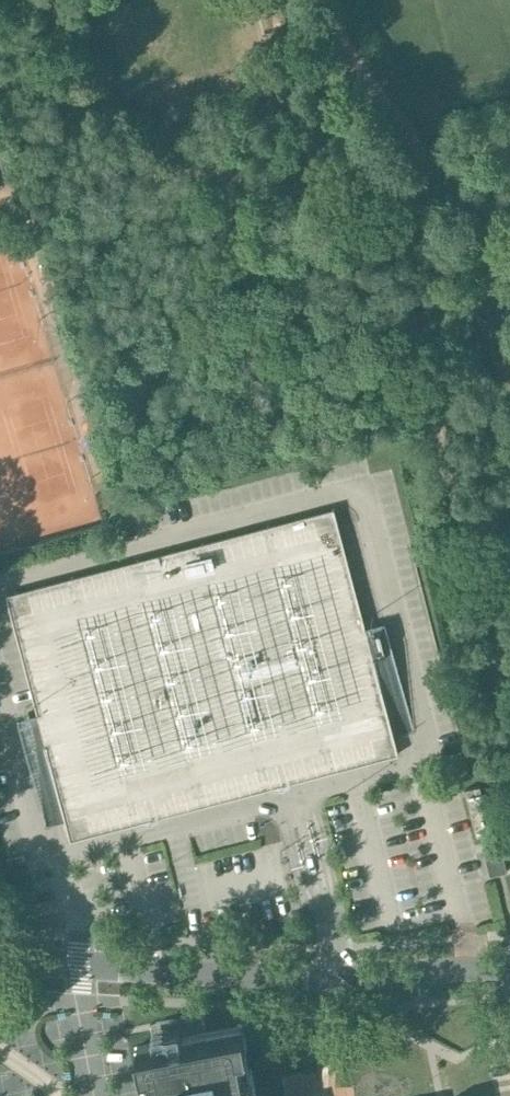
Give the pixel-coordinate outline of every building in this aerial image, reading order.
[(0,142),(0,165),(14,161),(7,139),(0,142)] [(333,507),(6,593),(70,839),(154,817),(286,782),(397,753),(369,640),(333,507)] [(480,784),(465,788),(477,834),(481,833),(488,831),(492,830),(480,784)] [(507,870),(501,846),(484,851),(490,874),(507,870)] [(243,1025),(208,1032),(135,1046),(145,1095),(256,1095),(243,1025)] [(362,1041),(339,1046),(342,1058),(364,1053),(362,1041)]
